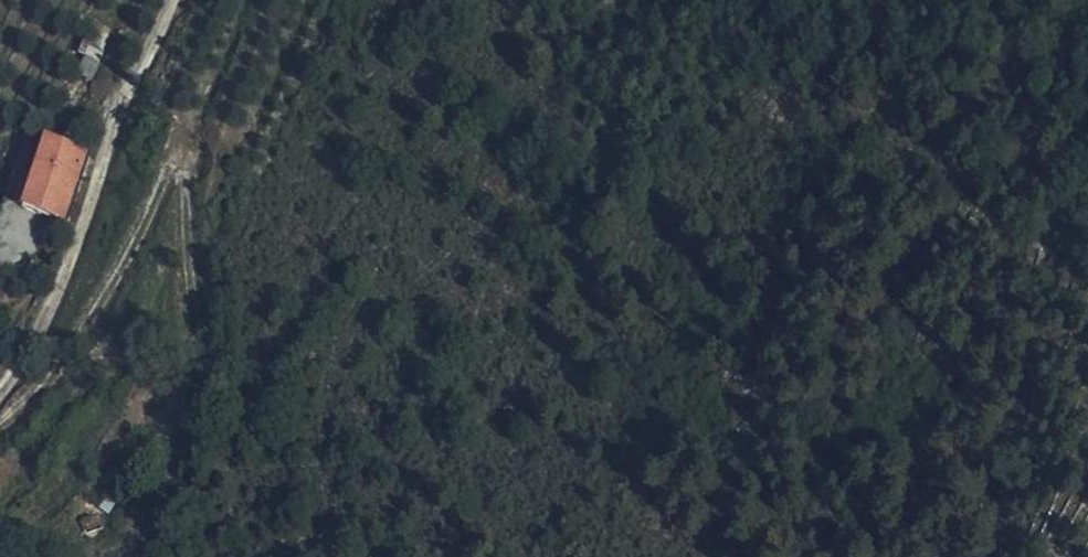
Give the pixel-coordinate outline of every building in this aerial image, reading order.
[(33,135),(8,202),(51,217),(74,148),(33,135)]
